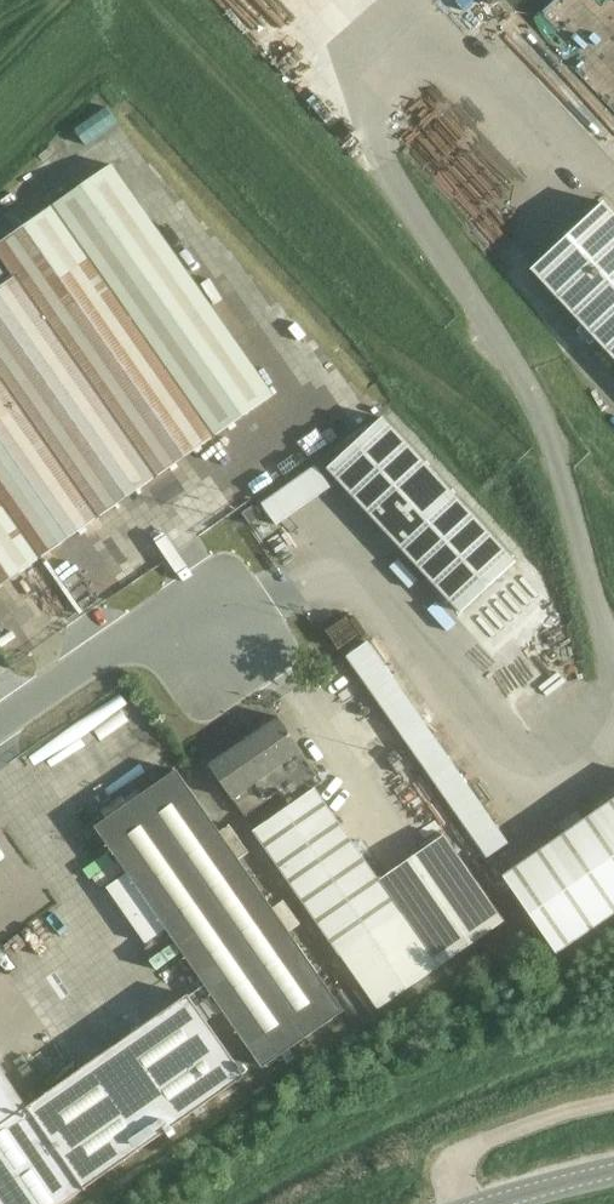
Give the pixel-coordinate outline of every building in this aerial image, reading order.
[(0,243),(0,256),(15,277),(0,287),(0,587),(273,395),(112,164),(0,243)] [(602,202),(531,269),(613,358),(613,215),(602,202)] [(462,613),(516,562),(383,418),(328,468),(462,613)] [(242,513),(250,524),(250,525),(262,517),(254,505),(242,513)] [(118,550),(95,565),(112,591),(135,576),(118,550)] [(279,793),(288,807),(254,830),(378,1009),(504,921),(444,835),(378,881),(314,789),(323,782),(303,751),(279,717),(209,765),(245,817),(279,793)] [(177,770),(96,827),(128,873),(108,887),(147,943),(167,930),(215,998),(263,1067),(281,1055),(287,1064),(295,1058),(289,1049),(344,1011),(289,932),(273,908),(239,859),(221,834),(177,770)] [(504,877),(556,953),(613,913),(613,800),(504,877)] [(510,845),(486,862),(494,874),(518,857),(510,845)] [(84,1189),(243,1077),(186,996),(27,1107),(0,1068),(0,1203),(62,1203),(84,1189)]
